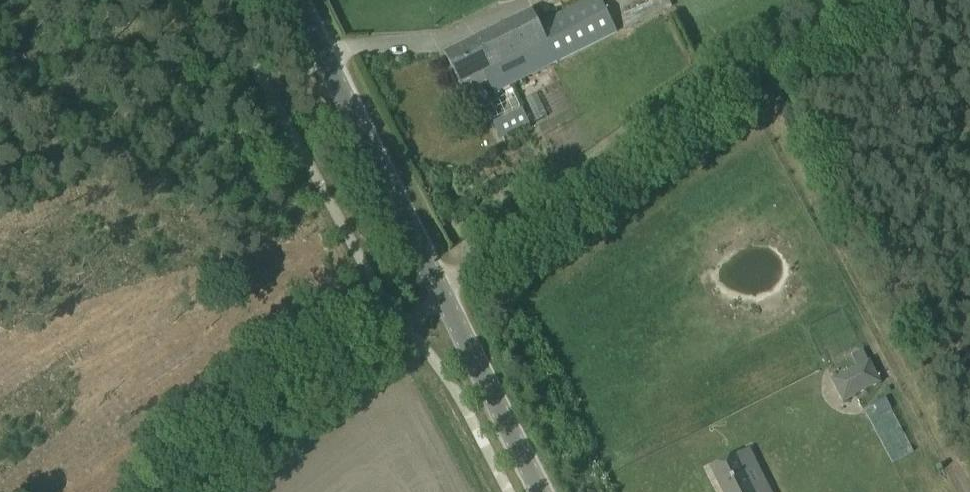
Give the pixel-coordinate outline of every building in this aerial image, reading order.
[(461,87),(485,75),(494,94),(618,33),(601,0),(587,0),(539,24),(533,12),(445,54),(461,87)] [(494,124),(501,138),(530,124),(522,110),(494,124)] [(842,402),(882,383),(869,357),(829,377),(842,402)] [(723,491),(765,491),(754,470),(747,474),(737,455),(711,469),(723,491)]
